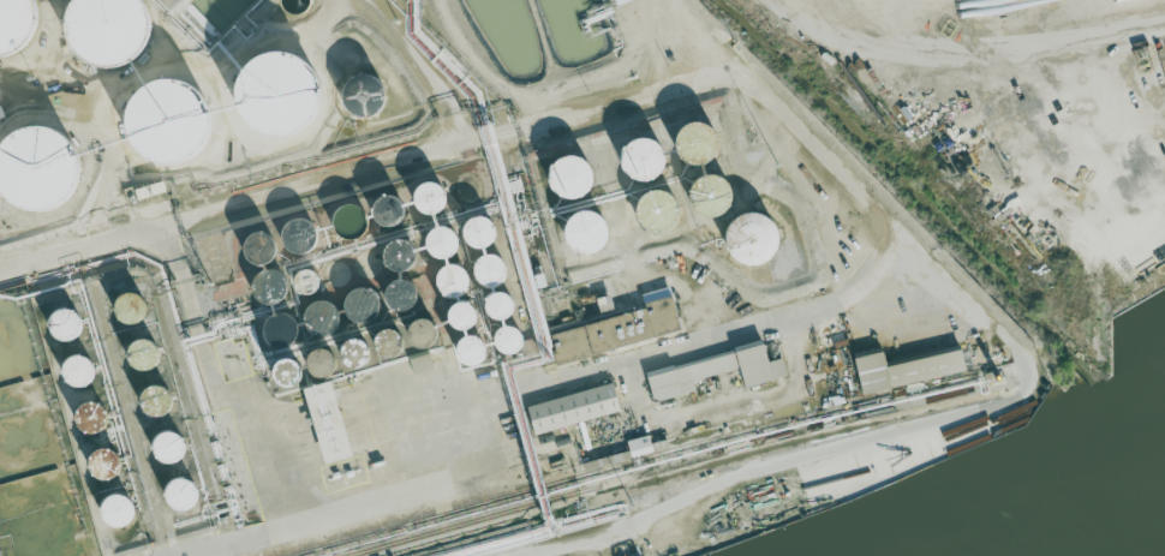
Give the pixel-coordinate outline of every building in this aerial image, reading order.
[(5,61),(0,61),(0,0),(36,0),(37,1),(42,14),(42,28),(37,41),(29,52),(17,58),(5,61)] [(78,4),(82,0),(138,0),(145,8),(150,22),(150,35),(145,48),(137,59),(125,65),(113,68),(100,67),(88,61),(78,53),(72,41),(70,29),(72,16),(78,4)] [(245,106),(243,92),(245,79),(251,68),(261,59),(273,54),(286,52),(299,55),(310,62),(318,73),(323,86),(323,100),(318,113),(310,122),(298,130),(286,132),(273,131),(261,126),(251,116),(245,106)] [(135,134),(132,121),(135,109),(141,97),(150,88),(162,83),(175,82),(189,84),(199,91),(208,102),(213,115),(213,128),(208,142),(199,151),(187,159),(175,162),(162,160),(150,155),(141,145),(135,134)] [(679,118),(688,114),(698,114),(705,119),(710,124),(712,131),(712,138),(710,145),(706,150),(698,155),(689,156),(681,153),(674,145),(671,139),(671,130),(674,124),(679,118)] [(4,180),(1,168),(4,155),(10,143),(18,134),(30,128),(43,127),(56,131),(68,138),(77,149),(80,161),(80,175),(76,187),(67,198),(56,205),(43,208),(31,207),(19,201),(10,192),(4,180)] [(626,134),(635,130),(644,131),(652,134),(657,141),(659,148),(659,155),(656,162),(652,167),(644,172),(635,172),(627,169),(620,162),(617,156),(617,145),(620,139),(626,134)] [(551,153),(561,149),(570,149),(578,154),(582,159),(585,166),(585,173),(582,180),(579,185),(570,190),(562,191),(554,187),(546,180),(544,174),(544,165),(546,159),(551,153)] [(694,171),(704,167),(713,167),(721,171),(725,177),(728,184),(728,191),(725,198),(721,203),(713,208),(705,209),(695,205),(688,198),(686,192),(686,183),(689,177),(694,171)] [(416,178),(423,175),(430,175),(436,179),(440,185),(440,192),(437,199),(431,204),(424,205),(414,201),(411,193),(411,185),(416,178)] [(640,189),(650,184),(659,185),(667,189),(671,195),(674,202),(674,209),(671,216),(668,221),(659,226),(651,226),(643,223),(635,216),(633,210),(633,199),(635,193),(640,189)] [(377,192),(383,189),(392,190),(398,193),(400,199),(401,205),(398,213),(392,217),(386,219),(375,214),(371,208),(371,199),(377,192)] [(333,203),(339,198),(345,197),(354,198),(359,202),(364,210),(363,220),(360,226),(354,231),(350,233),(342,233),(335,229),(330,223),(328,217),(329,209),(333,203)] [(568,208),(578,204),(587,204),(595,209),(599,214),(603,221),(603,228),(599,235),(596,240),(587,245),(579,246),(570,243),(563,235),(561,229),(561,220),(563,214),(568,208)] [(740,205),(752,205),(764,210),(771,219),(773,231),(771,241),(763,251),(753,256),(743,256),(735,253),(728,247),(723,237),(722,228),(723,221),(728,214),(733,209),(740,205)] [(280,216),(286,211),(292,209),(301,211),(306,215),(311,223),(310,233),(307,239),(301,244),(297,245),(289,245),(282,243),(277,237),(275,231),(276,222),(280,216)] [(466,211),(473,209),(480,209),(486,213),(489,219),(490,226),(486,233),(480,238),(474,239),(464,234),(460,227),(461,219),(466,211)] [(428,223),(435,220),(442,221),(448,225),(452,231),(452,238),(448,245),(442,249),(436,250),(425,245),(422,239),(423,231),(428,223)] [(245,227),(252,225),(259,226),(265,229),(269,234),(269,241),(267,249),(261,253),(253,255),(244,250),(240,243),(240,235),(245,227)] [(387,237),(393,233),(401,234),(407,238),(410,244),(411,251),(407,258),(401,263),(395,263),(384,259),(381,252),(381,244),(387,237)] [(271,259),(280,259),(280,234),(251,235),(251,264),(271,264),(271,259)] [(476,249),(483,245),(490,246),(496,250),(498,256),(500,262),(496,270),(490,274),(484,275),(473,270),(470,264),(471,256),(476,249)] [(505,285),(508,258),(482,254),(478,281),(505,285)] [(436,258),(443,255),(450,256),(456,259),(460,265),(460,271),(458,280),(450,283),(444,285),(435,280),(431,274),(431,265),(436,258)] [(255,268),(262,264),(269,265),(275,269),(279,275),(279,281),(275,288),(269,293),(263,294),(252,289),(249,283),(250,275),(255,268)] [(295,265),(303,264),(309,267),(312,271),(313,277),(312,282),(309,286),(300,288),(295,287),(292,283),(289,279),(291,271),(295,265)] [(473,294),(471,265),(441,267),(443,295),(473,294)] [(384,276),(392,274),(399,274),(405,279),(408,283),(408,291),(406,298),(400,303),(393,304),(383,299),(380,292),(380,285),(384,276)] [(483,285),(489,281),(497,282),(503,286),(506,291),(507,298),(503,305),(497,310),(491,311),(480,306),(477,299),(477,292),(483,285)] [(348,287),(354,283),(363,285),(369,288),(371,294),(372,300),(369,307),(363,312),(357,313),(346,309),(342,303),(342,294),(348,287)] [(115,288),(123,285),(130,286),(136,289),(139,295),(141,301),(137,309),(131,313),(124,315),(114,310),(110,304),(110,295),(115,288)] [(684,331),(673,287),(643,295),(647,309),(581,325),(588,355),(684,331)] [(488,307),(495,305),(498,317),(520,312),(516,289),(486,296),(488,307)] [(446,293),(453,291),(460,291),(466,294),(470,300),(471,307),(467,315),(461,319),(455,321),(444,316),(441,309),(441,300),(446,293)] [(306,295),(313,292),(321,293),(327,297),(330,303),(330,310),(328,317),(321,321),(315,322),(305,317),(301,311),(301,303),(306,295)] [(461,300),(455,323),(479,329),(484,306),(461,300)] [(49,305),(56,303),(64,303),(70,307),(73,312),(73,319),(71,327),(64,331),(58,333),(48,328),(44,321),(44,313),(49,305)] [(262,312),(269,309),(276,310),(282,313),(286,319),(286,325),(283,333),(277,337),(270,339),(261,334),(257,328),(257,319),(262,312)] [(405,312),(412,310),(419,310),(425,313),(428,319),(429,327),(425,334),(419,339),(413,340),(402,335),(399,328),(399,319),(405,312)] [(492,318),(500,315),(507,316),(513,319),(516,324),(516,331),(514,339),(507,343),(501,345),(491,340),(488,333),(488,325),(492,318)] [(371,321),(378,317),(386,318),(392,322),(394,328),(395,334),(392,341),(386,346),(380,347),(369,342),(365,336),(365,328),(371,321)] [(453,328),(460,324),(467,325),(473,329),(476,335),(477,342),(473,349),(467,354),(461,354),(450,349),(447,343),(447,335),(453,328)] [(528,327),(495,328),(496,352),(529,351),(528,327)] [(340,333),(346,329),(353,330),(360,334),(363,340),(364,347),(360,354),(354,359),(348,359),(337,355),(334,348),(334,340),(340,333)] [(482,331),(456,346),(469,369),(495,353),(482,331)] [(129,336),(136,333),(143,334),(149,337),(153,343),(153,349),(150,357),(143,361),(137,363),(127,358),(124,352),(124,343),(129,336)] [(303,340),(310,337),(317,337),(323,342),(327,347),(327,354),(323,361),(317,366),(311,367),(300,363),(297,355),(298,347),(303,340)] [(655,402),(697,392),(694,380),(741,369),(746,387),(788,377),(783,358),(771,361),(766,342),(647,370),(655,402)] [(863,393),(968,373),(963,346),(888,361),(885,348),(855,353),(863,393)] [(268,352),(274,348),(282,349),(288,353),(291,359),(292,366),(288,373),(282,378),(276,378),(265,375),(262,367),(262,359),(268,352)] [(65,353),(71,349),(79,351),(85,354),(88,360),(89,367),(85,375),(79,378),(73,379),(62,375),(59,369),(59,360),(65,353)] [(413,374),(434,367),(429,354),(409,360),(413,374)] [(283,385),(306,384),(305,358),(281,360),(283,385)] [(141,382),(148,379),(155,379),(161,384),(163,389),(165,396),(161,403),(155,408),(149,409),(138,405),(135,397),(135,390),(141,382)] [(169,387),(154,382),(146,407),(172,416),(177,398),(167,395),(169,387)] [(529,404),(536,433),(623,413),(616,384),(529,404)] [(77,397),(84,395),(91,395),(97,400),(101,405),(102,412),(98,419),(92,424),(85,425),(76,420),(72,413),(72,405),(77,397)] [(580,423),(584,450),(591,448),(586,422),(580,423)] [(153,430),(160,426),(167,428),(173,431),(177,437),(178,444),(174,452),(168,455),(162,456),(151,452),(148,446),(148,437),(153,430)] [(632,457),(655,453),(652,436),(629,440),(632,457)] [(90,447),(97,443),(104,444),(110,448),(114,454),(114,460),(112,467),(104,472),(98,473),(89,468),(85,462),(85,454),(90,447)] [(583,460),(586,477),(619,472),(617,462),(632,459),(631,452),(583,460)] [(168,477),(175,474),(183,474),(189,479),(192,484),(193,491),(190,498),(184,503),(177,504),(167,500),(163,492),(163,485),(168,477)] [(102,495),(109,491),(116,492),(123,496),(125,502),(126,508),(123,515),(116,520),(110,521),(100,516),(96,510),(96,502),(102,495)]
